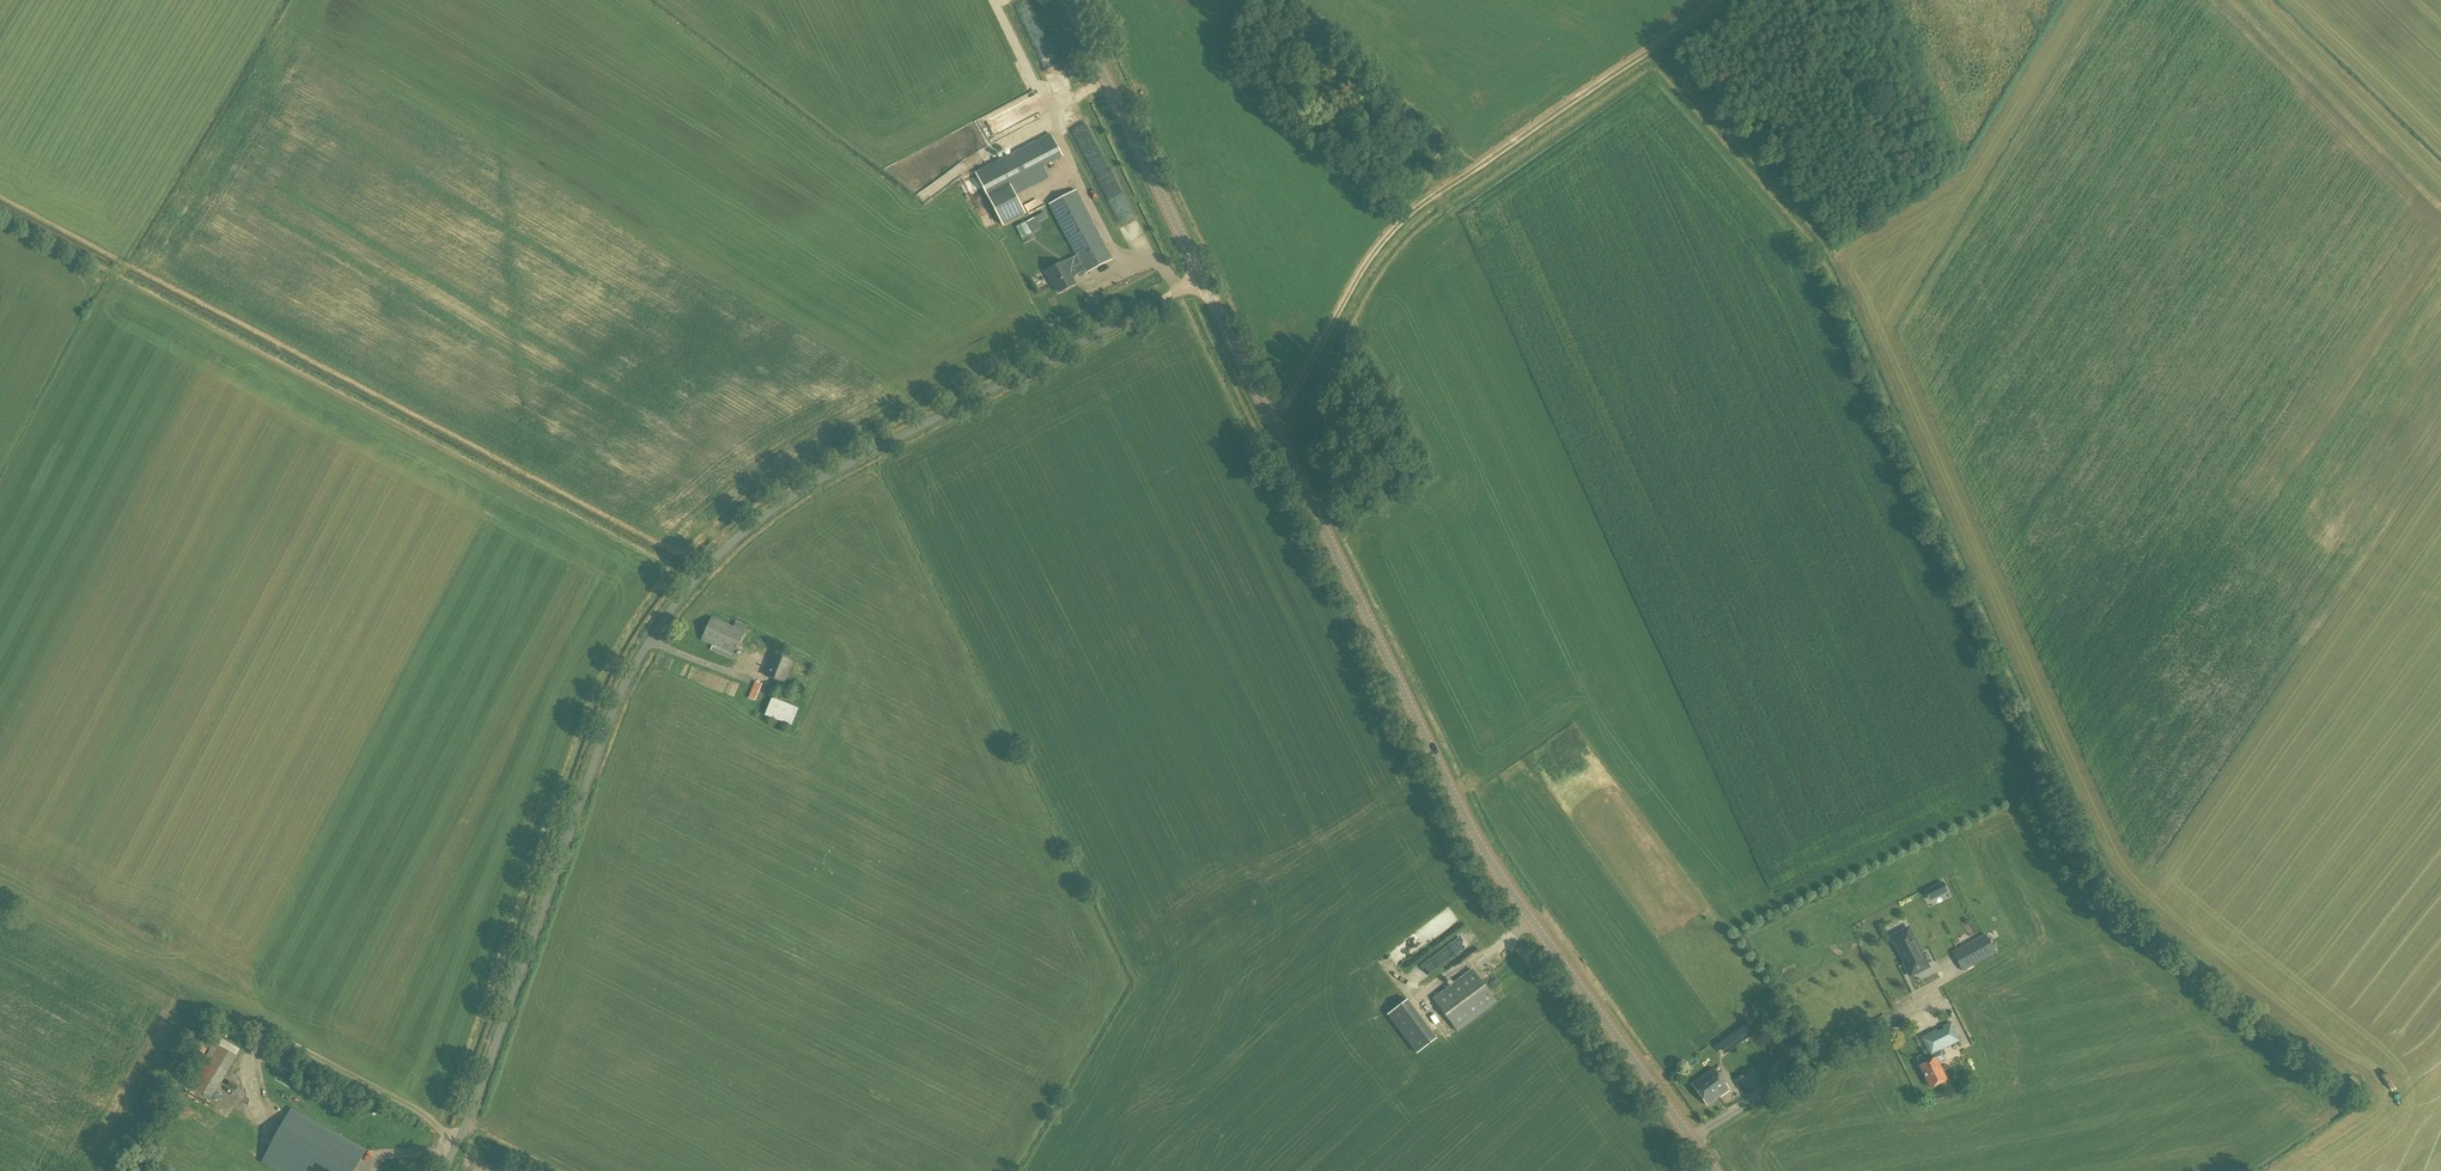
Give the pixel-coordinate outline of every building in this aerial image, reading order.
[(1009,183),(998,161),(975,172),(987,195),(1009,183)] [(1085,274),(1113,260),(1076,190),(1048,204),(1075,256),(1063,263),(1045,272),(1053,286),(1054,285),(1059,293),(1075,285),(1071,278),(1083,272),(1085,274)] [(1028,218),(1028,207),(1004,208),(1004,219),(1028,218)] [(1022,238),(1031,233),(1025,222),(1016,227),(1022,238)] [(733,627),(711,618),(702,638),(713,644),(710,650),(733,660),(735,654),(745,632),(745,633),(748,627),(735,621),(733,627)] [(784,683),(792,662),(773,655),(765,675),(784,683)] [(755,700),(762,685),(755,682),(748,698),(755,700)] [(772,698),(765,715),(791,726),(798,708),(772,698)] [(1947,891),(1942,881),(1936,884),(1941,894),(1947,891)] [(1464,947),(1478,936),(1467,924),(1454,935),(1464,947)] [(1930,967),(1909,926),(1889,937),(1892,943),(1893,943),(1903,962),(1902,962),(1909,978),(1930,967)] [(1989,941),(1985,934),(1962,946),(1973,965),(1995,952),(1993,947),(1999,943),(1996,937),(1989,941)] [(1458,1032),(1474,1020),(1497,1002),(1472,968),(1432,999),(1458,1032)] [(1437,1038),(1408,999),(1387,1015),(1416,1054),(1437,1038)] [(1936,1030),(1921,1037),(1932,1060),(1920,1066),(1930,1088),(1946,1081),(1938,1063),(1945,1059),(1941,1051),(1960,1041),(1950,1023),(1942,1027),(1943,1030),(1937,1032),(1936,1030)] [(1722,1056),(1747,1038),(1740,1027),(1714,1046),(1722,1056)] [(212,1098),(237,1055),(236,1055),(240,1049),(222,1039),(193,1087),(212,1098)] [(1754,1079),(1759,1076),(1754,1068),(1743,1076),(1743,1075),(1734,1080),(1744,1097),(1754,1092),(1750,1085),(1756,1082),(1754,1079)] [(1707,1106),(1729,1090),(1713,1069),(1692,1085),(1707,1106)] [(366,1149),(291,1108),(261,1163),(276,1170),(354,1170),(366,1149)]
